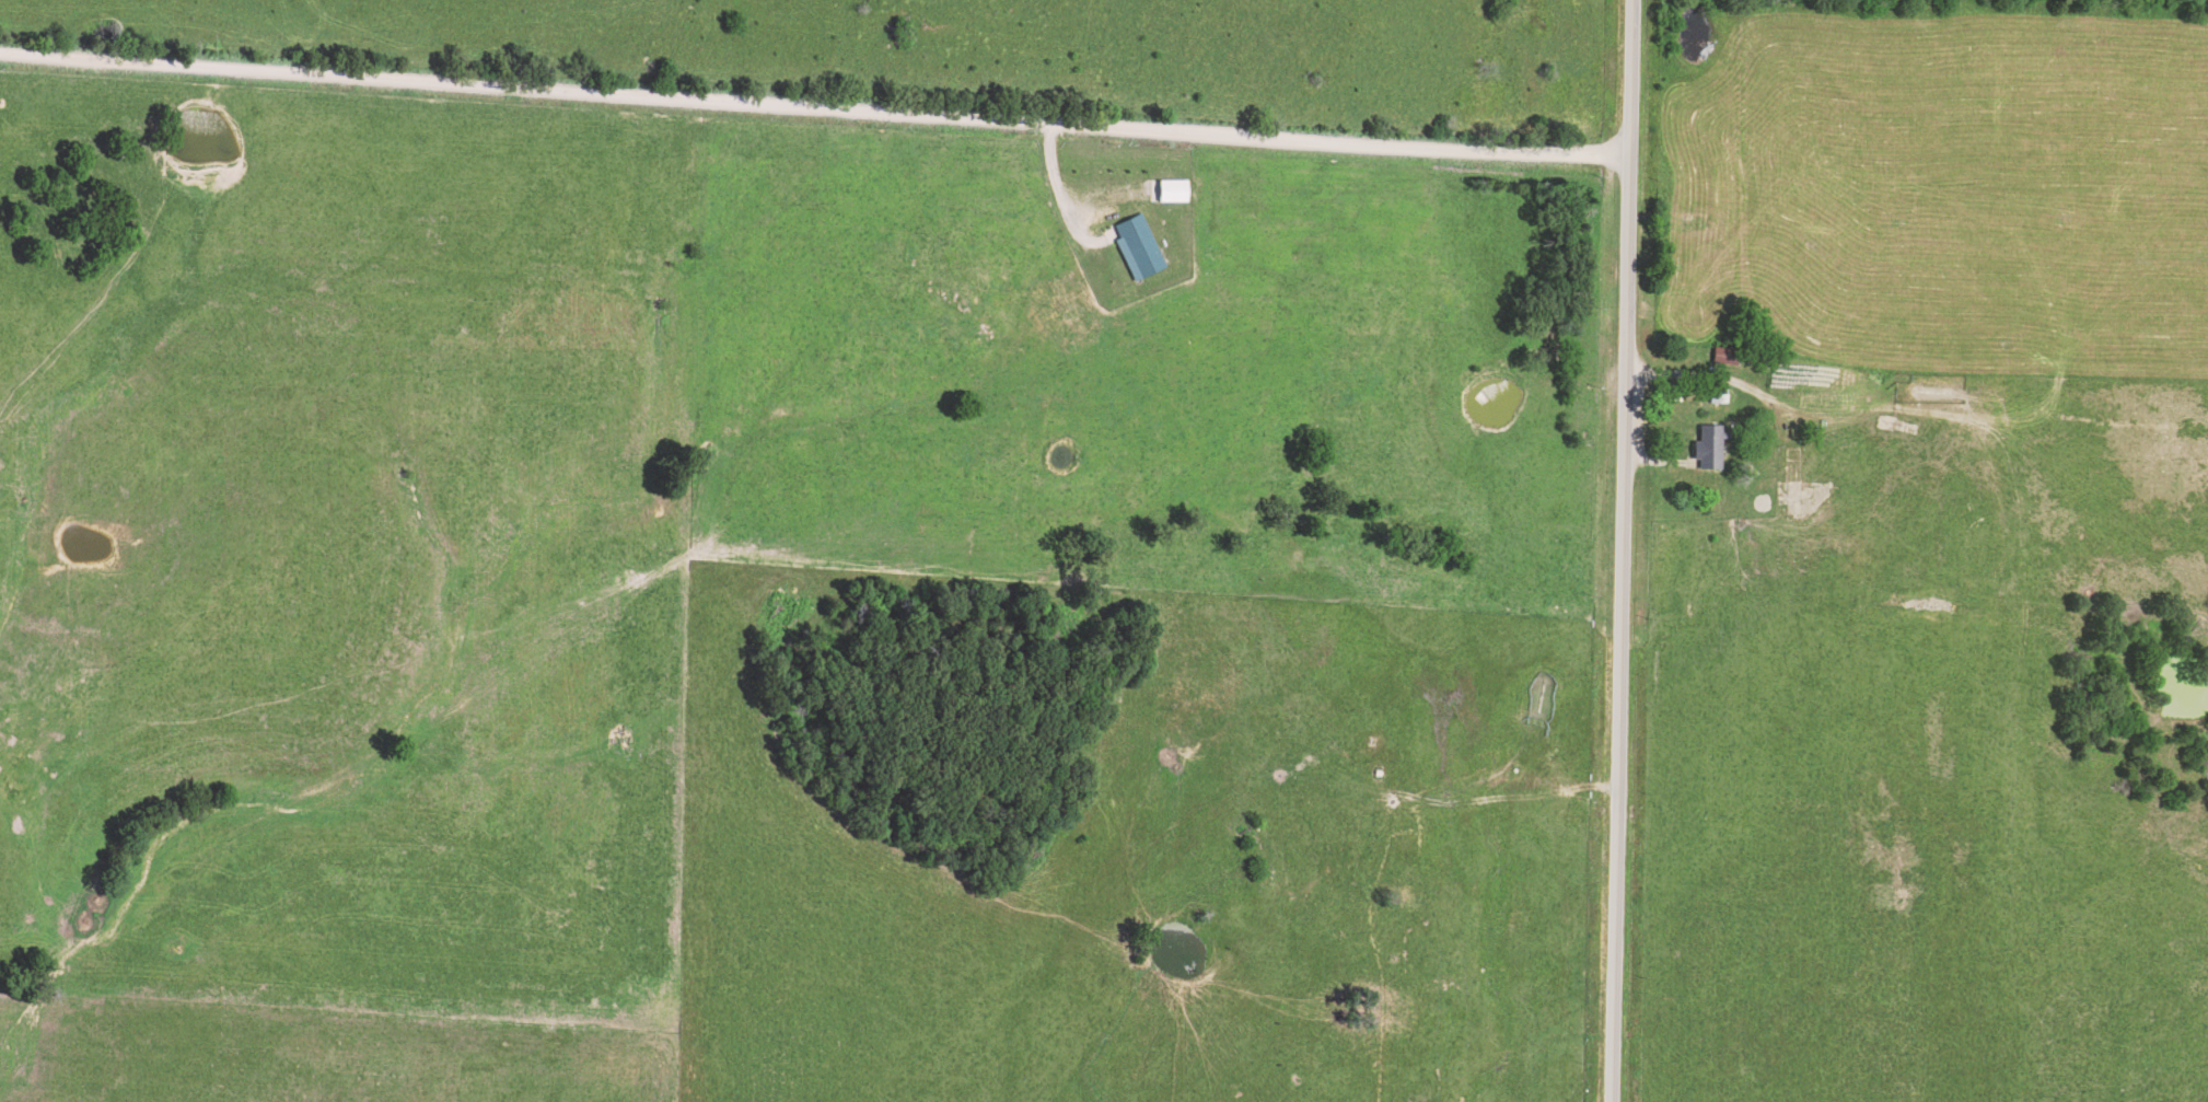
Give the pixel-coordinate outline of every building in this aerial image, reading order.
[(1154,201),(1184,201),(1183,179),(1154,179),(1154,201)] [(1112,239),(1131,280),(1163,265),(1139,212),(1111,224),(1116,237),(1112,239)] [(1717,469),(1719,425),(1696,424),(1695,440),(1690,440),(1689,459),(1695,459),(1695,468),(1717,469)]
